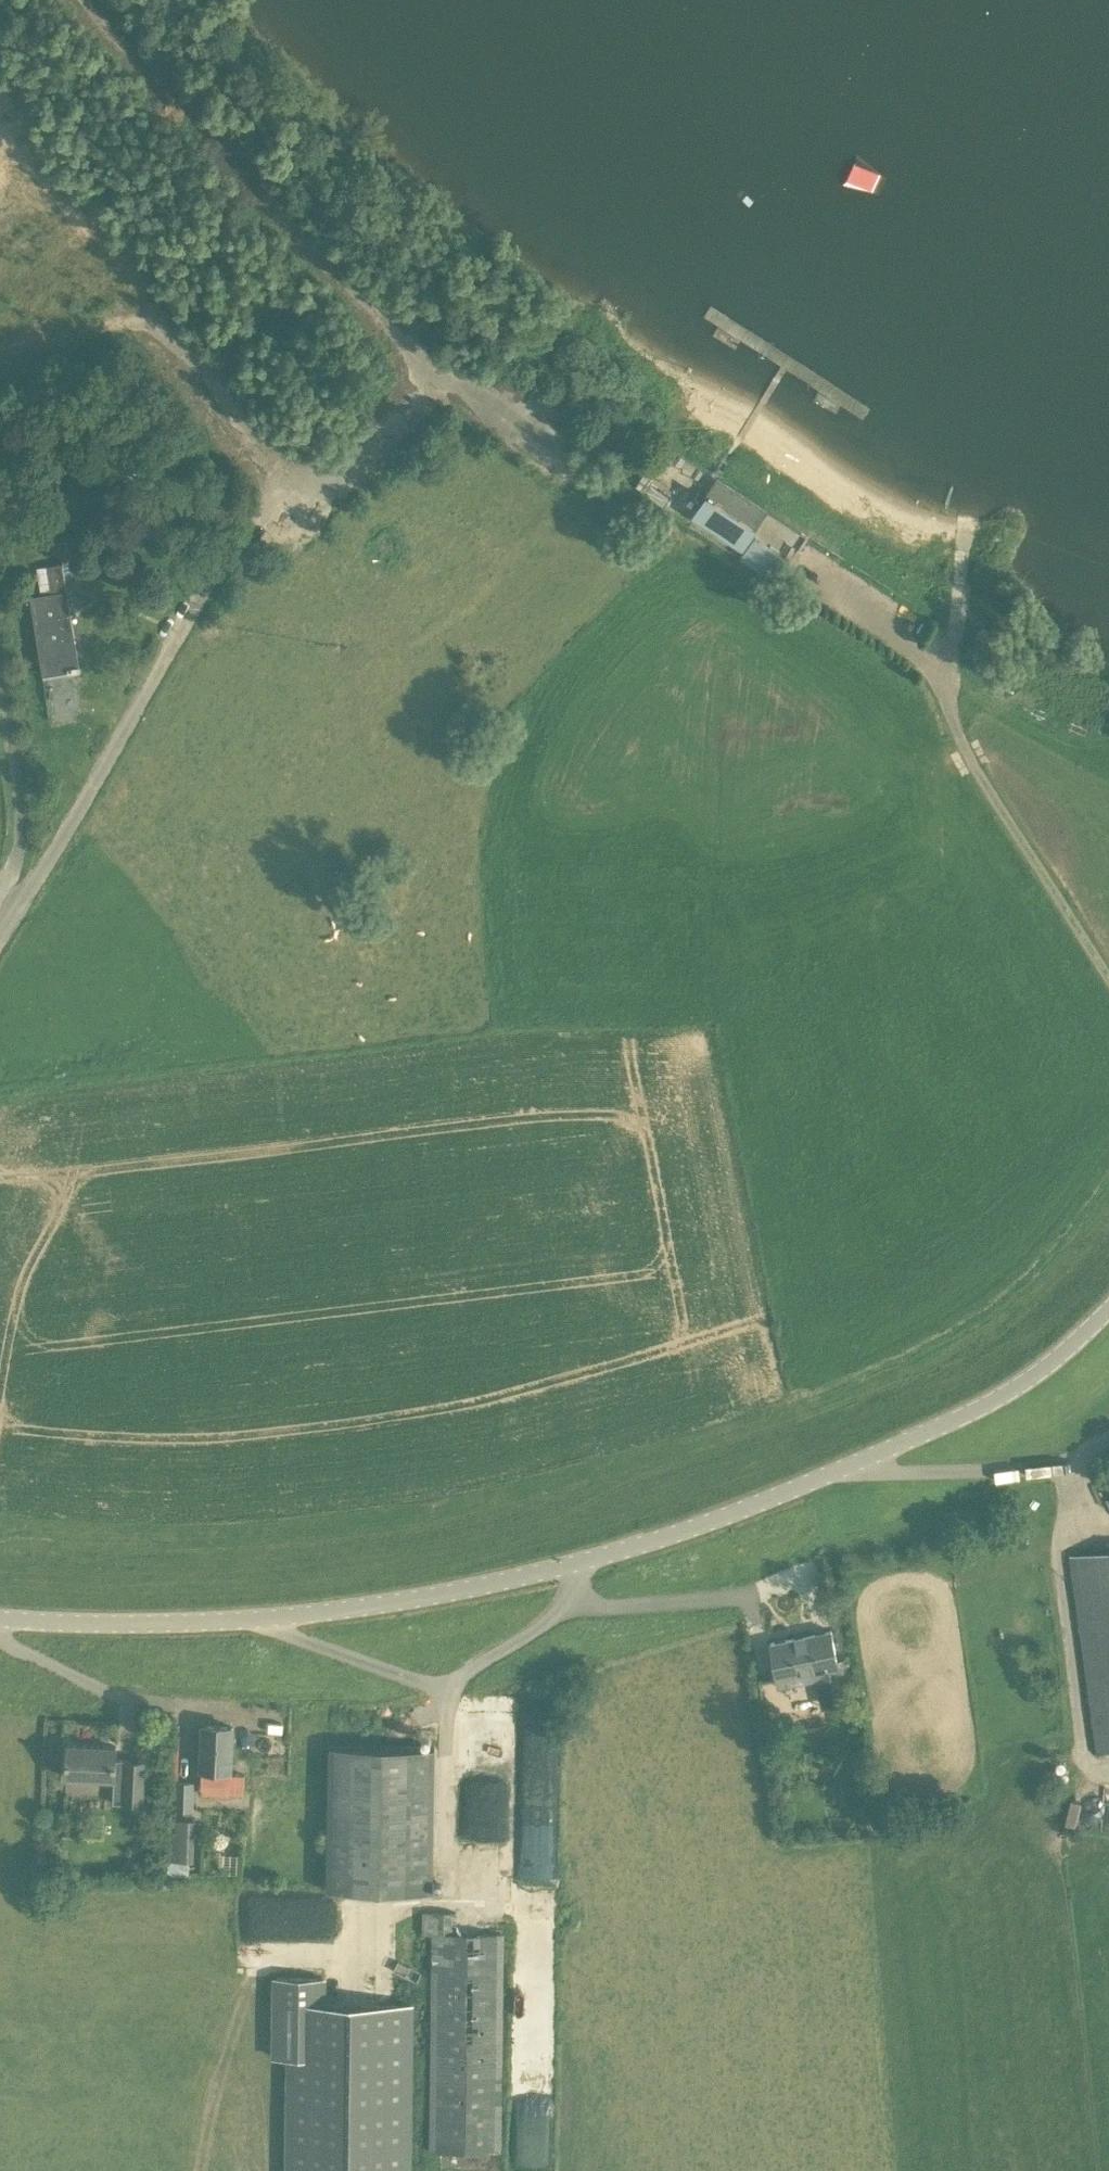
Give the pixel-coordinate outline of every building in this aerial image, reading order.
[(741,541),(759,514),(712,484),(695,511),(741,541)] [(784,563),(755,545),(744,563),(773,581),(784,563)] [(41,593),(31,594),(44,674),(80,668),(63,561),(37,566),(41,593)] [(1108,1751),(1108,1549),(1068,1554),(1096,1753),(1108,1751)] [(818,1664),(827,1703),(854,1697),(845,1659),(838,1660),(831,1625),(769,1638),(776,1672),(818,1664)] [(230,1768),(232,1725),(204,1724),(202,1767),(230,1768)] [(67,1775),(126,1778),(125,1800),(143,1801),(145,1759),(117,1758),(117,1745),(68,1742),(67,1775)] [(436,1745),(331,1743),(329,1887),(434,1889),(436,1745)] [(245,1774),(201,1770),(200,1793),(210,1793),(229,1792),(244,1793),(245,1774)] [(195,1780),(175,1780),(175,1809),(192,1810),(194,1810),(195,1780)] [(1074,1797),(1071,1820),(1080,1821),(1083,1799),(1074,1797)] [(195,1816),(175,1815),(175,1855),(192,1857),(195,1816)] [(433,1910),(430,2151),(501,2152),(504,1933),(457,1932),(457,1910),(433,1910)] [(323,1976),(276,1976),(275,2055),(290,2055),(289,2170),(409,2170),(410,2003),(322,2002),(323,1976)]
